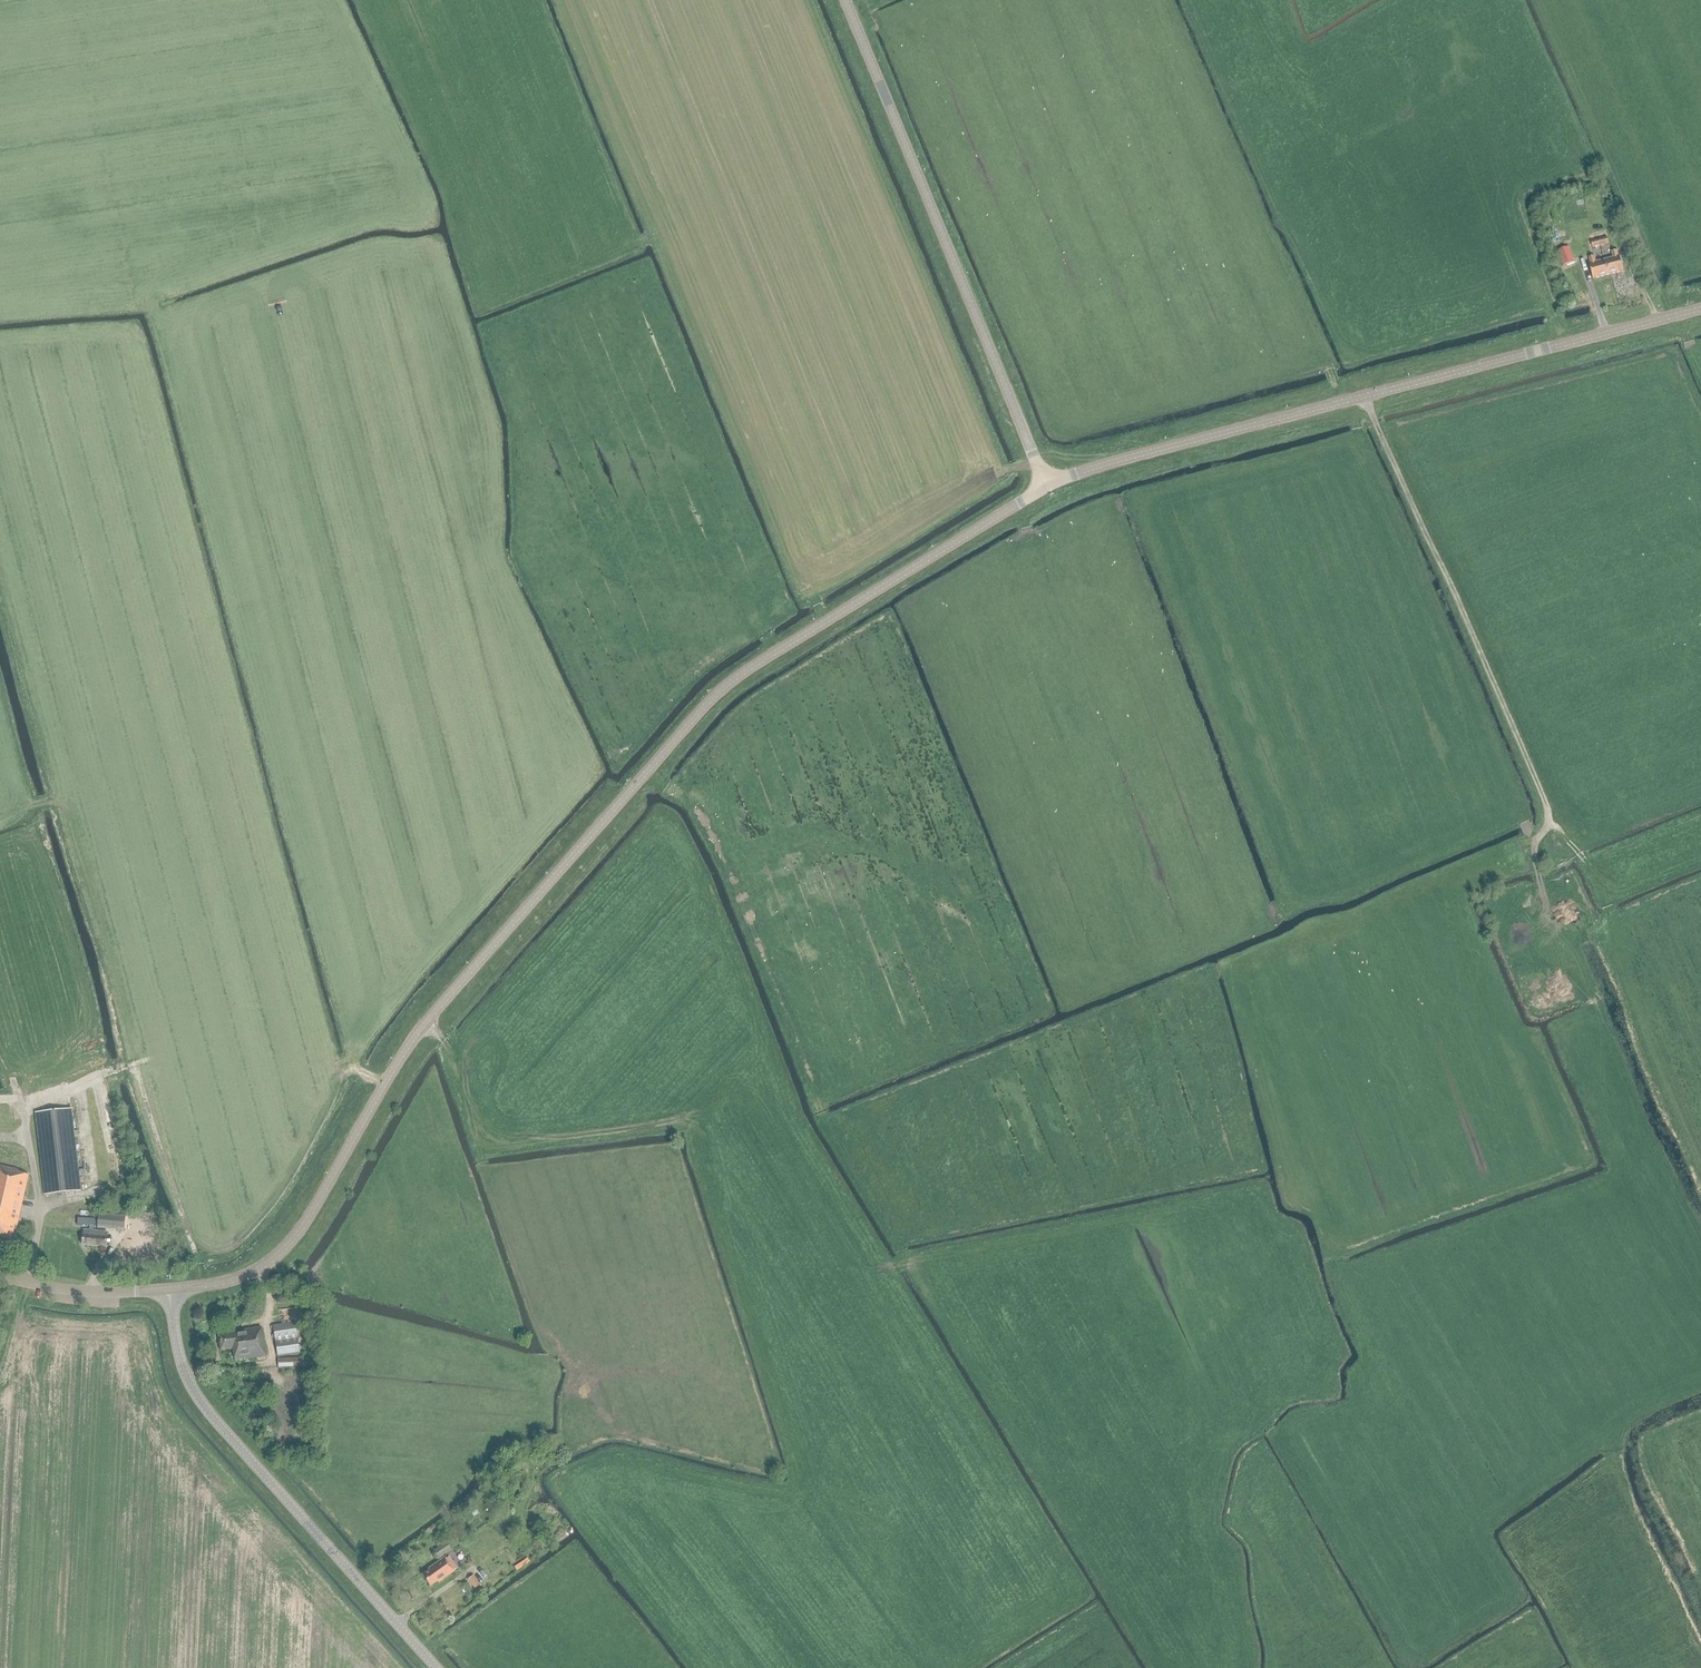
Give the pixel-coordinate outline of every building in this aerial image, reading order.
[(1596,240),(1598,247),(1608,245),(1607,244),(1608,244),(1605,232),(1594,234),(1596,240)] [(1596,240),(1588,242),(1590,249),(1598,247),(1596,240)] [(1563,266),(1574,262),(1569,247),(1557,250),(1563,266)] [(1608,274),(1623,271),(1619,256),(1618,256),(1616,250),(1610,251),(1612,258),(1604,260),(1608,274)] [(1604,260),(1596,262),(1594,256),(1588,257),(1590,264),(1589,264),(1592,278),(1608,274),(1604,260)] [(35,1115),(46,1197),(82,1192),(71,1110),(35,1115)] [(11,1240),(15,1224),(17,1225),(28,1176),(17,1173),(18,1171),(0,1166),(0,1238),(11,1240)] [(97,1228),(124,1230),(125,1216),(98,1213),(97,1228)] [(77,1225),(94,1226),(95,1219),(77,1218),(77,1225)] [(82,1234),(81,1244),(106,1247),(106,1236),(107,1231),(83,1229),(82,1234)] [(295,1317),(295,1314),(293,1314),(292,1308),(280,1310),(281,1319),(295,1317)] [(295,1323),(273,1327),(278,1358),(300,1355),(295,1323)] [(265,1356),(261,1327),(233,1331),(233,1332),(218,1334),(220,1350),(232,1349),(234,1360),(265,1356)] [(279,1359),(279,1368),(301,1368),(301,1359),(279,1359)] [(521,1483),(523,1473),(515,1471),(513,1481),(521,1483)] [(475,1530),(493,1515),(487,1507),(468,1522),(475,1530)] [(432,1551),(438,1559),(452,1550),(446,1541),(432,1551)] [(444,1558),(429,1569),(430,1570),(422,1576),(430,1587),(437,1582),(438,1583),(454,1572),(453,1571),(457,1568),(453,1562),(449,1565),(444,1558)]
